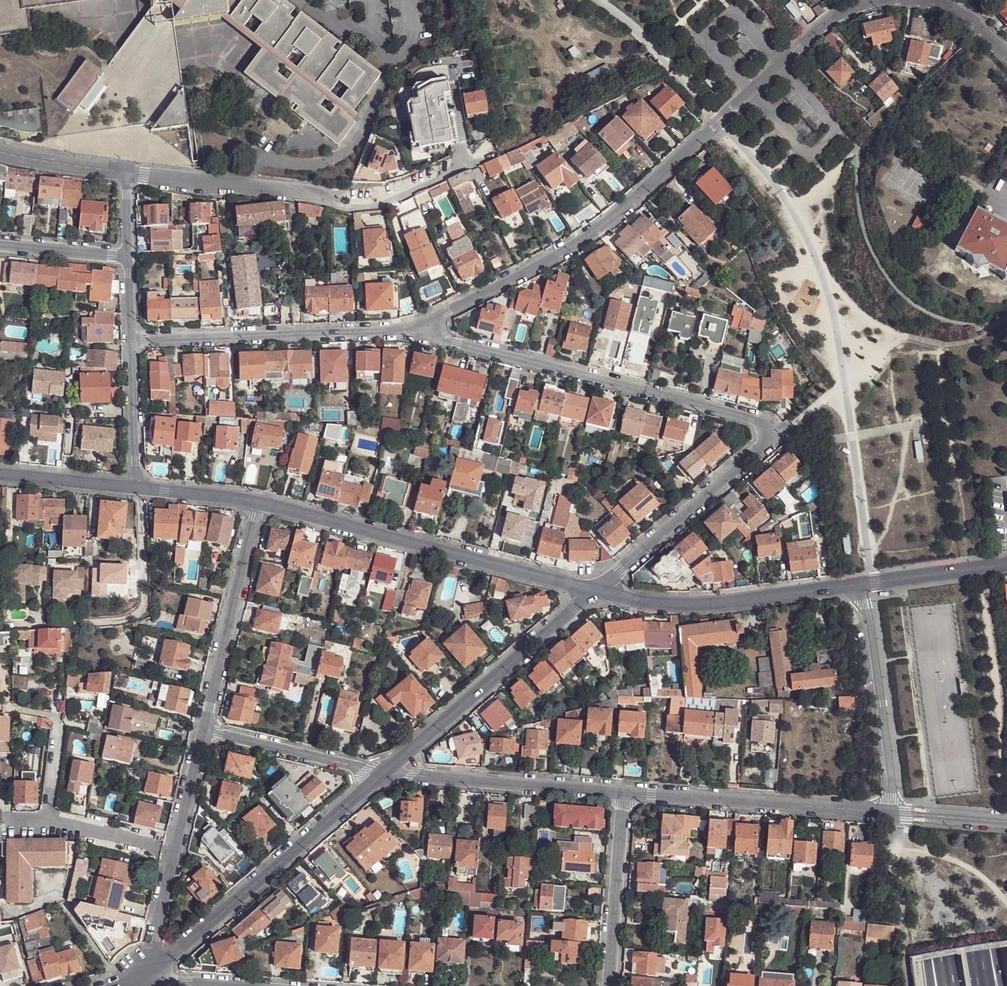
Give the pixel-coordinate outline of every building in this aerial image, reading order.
[(28,28),(25,6),(67,0),(0,0),(0,32),(28,28)] [(25,6),(28,28),(0,32),(0,36),(31,32),(28,9),(94,0),(67,0),(25,6)] [(151,9),(150,9),(151,11),(154,30),(173,26),(173,25),(227,18),(243,30),(243,0),(150,0),(151,9)] [(260,90),(285,109),(294,98),(300,103),(291,114),(326,142),(322,33),(299,16),(294,24),(290,29),(284,24),(288,19),(294,12),(279,0),(243,0),(243,30),(252,16),(263,25),(253,38),(264,46),(272,53),(268,57),(278,65),(260,90)] [(1001,9),(997,13),(1006,24),(1006,3),(1001,9)] [(1001,9),(1000,8),(994,14),(1006,29),(1006,24),(997,13),(1001,9)] [(163,88),(181,91),(173,26),(154,30),(151,11),(108,68),(112,71),(128,78),(146,85),(163,88)] [(252,16),(243,30),(253,38),(263,25),(252,16)] [(294,24),(288,19),(284,24),(290,29),(294,24)] [(890,19),(863,26),(866,38),(870,37),(873,46),(890,41),(889,33),(893,31),(890,19)] [(911,35),(919,36),(922,20),(913,19),(911,35)] [(335,45),(322,33),(326,142),(335,149),(353,126),(346,121),(342,118),(346,113),(350,116),(379,78),(342,50),(336,57),(333,61),(327,56),(330,52),(335,45)] [(829,46),(837,54),(843,49),(835,40),(829,46)] [(929,47),(928,47),(910,42),(906,62),(925,66),(926,64),(929,47)] [(930,45),(928,47),(929,47),(926,64),(929,65),(930,59),(938,60),(941,48),(930,45)] [(242,75),(260,90),(278,65),(268,57),(272,53),(264,46),(242,75)] [(336,57),(330,52),(327,56),(333,61),(336,57)] [(834,67),(827,73),(839,87),(852,74),(840,61),(834,67)] [(73,116),(102,76),(85,63),(55,103),(73,116)] [(825,70),(827,73),(834,67),(832,64),(828,68),(825,70)] [(613,80),(606,65),(578,80),(581,87),(590,82),(594,90),(613,80)] [(869,87),(883,102),(897,89),(883,74),(869,87)] [(432,83),(417,93),(421,108),(414,110),(416,118),(412,119),(417,146),(420,144),(421,150),(453,145),(444,97),(451,97),(448,81),(432,83)] [(650,104),(665,120),(682,105),(667,89),(650,104)] [(149,133),(167,130),(184,108),(181,91),(149,133)] [(486,113),(482,94),(463,97),(467,117),(483,114),(486,113)] [(907,98),(904,94),(887,109),(888,110),(891,113),(907,98)] [(285,109),(291,114),(300,103),(294,98),(285,109)] [(640,137),(657,121),(658,121),(640,102),(635,107),(635,106),(632,105),(627,109),(627,113),(628,113),(622,119),(639,138),(640,137)] [(184,108),(167,130),(187,127),(184,108)] [(0,116),(0,129),(3,131),(3,129),(18,132),(40,129),(37,110),(0,116)] [(871,119),(868,122),(874,128),(891,113),(888,110),(874,123),(871,119)] [(627,144),(634,137),(616,119),(612,123),(609,125),(597,136),(615,155),(627,144)] [(660,125),(657,121),(640,137),(643,141),(644,140),(651,134),(654,131),(660,125)] [(597,136),(609,125),(608,123),(606,122),(594,133),(597,136)] [(578,132),(569,123),(544,136),(548,141),(555,150),(560,146),(558,143),(578,132)] [(548,141),(544,136),(518,150),(530,169),(531,169),(537,164),(529,151),(548,141)] [(907,147),(915,153),(920,148),(911,141),(907,147)] [(577,156),(588,147),(588,146),(584,142),(582,144),(573,151),(577,156)] [(627,144),(615,155),(618,159),(623,154),(626,151),(630,148),(627,144)] [(603,164),(588,147),(577,156),(570,162),(586,179),(589,177),(594,173),(603,164)] [(389,154),(377,149),(369,168),(382,172),(397,169),(394,156),(388,157),(389,154)] [(497,159),(497,158),(497,159),(501,168),(521,160),(522,162),(527,171),(530,169),(518,150),(497,159)] [(537,170),(552,190),(562,182),(570,176),(556,155),(537,170)] [(490,177),(503,171),(501,168),(497,159),(484,164),(487,172),(490,177)] [(608,168),(603,164),(594,173),(597,176),(598,177),(608,168)] [(16,192),(34,194),(36,173),(7,168),(6,179),(5,183),(5,184),(16,185),(16,191),(16,192)] [(696,185),(698,188),(715,206),(731,191),(711,170),(708,173),(696,185)] [(469,183),(474,180),(470,171),(448,180),(452,191),(459,188),(469,183)] [(697,189),(698,188),(696,185),(708,173),(706,171),(703,174),(700,177),(696,181),(694,183),(692,184),(697,189)] [(61,182),(62,182),(63,177),(41,173),(40,180),(61,182)] [(576,183),(570,176),(562,182),(566,187),(567,189),(576,183)] [(40,180),(38,200),(49,201),(49,200),(60,201),(61,182),(40,180)] [(62,182),(61,200),(79,201),(81,185),(73,184),(73,183),(71,183),(62,182)] [(562,182),(552,190),(556,195),(566,187),(562,182)] [(473,193),(469,183),(459,188),(461,194),(455,196),(457,201),(464,198),(464,197),(473,193)] [(512,192),(513,191),(510,185),(500,190),(501,193),(503,192),(505,195),(512,192)] [(530,193),(527,195),(520,199),(528,215),(535,211),(540,208),(542,211),(549,206),(539,188),(530,193)] [(522,210),(512,192),(505,195),(496,200),(493,201),(502,220),(505,218),(513,214),(522,210)] [(412,197),(405,201),(407,207),(415,204),(412,197)] [(61,200),(60,207),(78,209),(79,201),(61,200)] [(458,204),(464,215),(472,211),(471,209),(468,204),(467,200),(458,204)] [(235,211),(237,228),(251,226),(271,224),(285,222),(283,205),(252,209),(251,202),(239,203),(240,210),(235,211)] [(81,203),(79,228),(89,229),(89,233),(101,234),(102,224),(106,224),(107,206),(84,204),(81,203)] [(298,204),(298,212),(306,213),(306,211),(312,212),(312,211),(317,212),(318,207),(310,205),(298,204)] [(191,206),(191,225),(208,224),(208,222),(208,217),(209,214),(208,205),(191,206)] [(147,217),(147,227),(150,227),(167,226),(166,207),(143,207),(143,217),(147,217)] [(325,217),(325,215),(322,214),(323,209),(323,208),(318,207),(317,212),(316,215),(321,216),(322,216),(325,217)] [(714,232),(711,229),(703,221),(691,208),(682,216),(678,220),(680,222),(690,234),(688,236),(698,246),(714,232)] [(222,210),(218,210),(221,240),(226,240),(222,210)] [(352,215),(331,210),(331,211),(330,216),(353,220),(353,214),(352,215)] [(427,227),(420,210),(399,219),(404,237),(421,230),(427,227)] [(1006,269),(1006,267),(1006,227),(991,218),(990,219),(975,211),(965,231),(965,232),(958,243),(958,244),(954,252),(966,258),(967,258),(969,259),(972,267),(979,271),(987,269),(989,270),(1002,276),(1003,281),(1006,283),(1006,270),(1006,269)] [(673,220),(677,224),(680,222),(678,220),(682,216),(681,215),(681,214),(680,213),(673,220)] [(22,235),(30,235),(32,218),(24,217),(22,235)] [(643,217),(630,230),(648,248),(657,240),(661,236),(643,217)] [(928,223),(917,217),(911,229),(922,234),(928,223)] [(703,221),(711,229),(713,227),(705,219),(703,221)] [(286,233),(285,222),(271,224),(273,235),(286,233)] [(677,224),(688,236),(690,234),(680,222),(677,224)] [(447,251),(452,260),(471,251),(458,224),(446,230),(454,245),(452,245),(454,248),(447,251)] [(167,226),(150,227),(150,240),(151,245),(151,252),(180,251),(180,241),(171,241),(171,234),(176,233),(176,226),(172,226),(167,226)] [(179,226),(176,226),(176,233),(171,234),(171,241),(180,241),(179,226)] [(237,228),(238,234),(239,239),(252,237),(251,226),(237,228)] [(630,230),(628,227),(615,240),(617,242),(630,230)] [(428,246),(421,230),(404,237),(403,237),(410,254),(409,255),(416,273),(425,269),(426,271),(439,266),(430,246),(428,246)] [(648,248),(630,230),(617,242),(614,245),(628,259),(635,253),(641,260),(650,251),(648,248)] [(366,259),(374,259),(388,258),(388,252),(387,242),(384,242),(383,231),(364,232),(366,259)] [(503,238),(510,251),(517,247),(510,234),(503,238)] [(221,251),(220,237),(214,238),(203,238),(203,246),(204,255),(216,254),(222,254),(221,251)] [(657,240),(648,248),(650,251),(664,265),(672,257),(667,252),(665,249),(657,240)] [(617,258),(607,247),(604,250),(611,261),(614,260),(617,258)] [(622,264),(617,258),(614,260),(611,261),(604,250),(585,261),(597,280),(609,272),(616,268),(622,264)] [(471,251),(452,260),(462,281),(471,277),(471,278),(482,273),(471,251)] [(388,258),(374,259),(374,264),(393,262),(392,252),(391,252),(388,252),(388,258)] [(635,253),(628,259),(635,267),(642,260),(641,260),(635,253)] [(254,256),(232,259),(238,312),(243,311),(244,316),(256,315),(255,309),(261,309),(254,256)] [(31,266),(5,264),(3,284),(35,287),(36,278),(37,267),(31,266)] [(79,265),(68,264),(67,270),(66,283),(68,283),(74,284),(77,285),(79,265)] [(87,266),(79,265),(77,285),(76,293),(84,294),(85,285),(90,286),(91,275),(87,274),(87,266)] [(703,274),(688,288),(697,291),(712,278),(706,271),(700,265),(697,268),(703,274)] [(37,267),(36,278),(35,287),(43,288),(57,289),(57,291),(71,293),(76,293),(77,285),(74,284),(74,286),(68,286),(68,283),(66,283),(67,270),(37,267)] [(618,272),(616,268),(609,272),(612,277),(618,272)] [(99,302),(102,274),(92,272),(91,275),(90,286),(89,301),(99,302)] [(109,274),(102,274),(99,302),(98,312),(103,312),(104,302),(109,303),(110,294),(112,281),(112,274),(109,274)] [(553,285),(546,283),(546,284),(544,289),(539,309),(558,314),(559,311),(560,306),(563,294),(564,292),(568,278),(558,275),(557,277),(555,286),(553,285)] [(670,294),(673,284),(644,277),(642,287),(670,294)] [(119,295),(119,282),(112,281),(110,294),(119,295)] [(219,289),(219,284),(218,281),(199,283),(200,290),(219,289)] [(390,286),(391,311),(399,310),(398,285),(390,286)] [(367,312),(391,311),(390,286),(381,286),(366,286),(367,312)] [(539,309),(544,289),(535,286),(534,286),(532,293),(525,291),(519,294),(518,299),(515,311),(537,317),(539,309)] [(656,304),(670,294),(642,287),(638,299),(656,304)] [(688,288),(686,287),(684,294),(699,299),(701,292),(697,291),(688,288)] [(329,310),(329,314),(330,314),(338,313),(344,313),(351,313),(351,304),(351,296),(350,288),(328,289),(329,310)] [(200,290),(200,299),(220,297),(219,293),(219,289),(200,290)] [(315,310),(329,310),(328,289),(315,289),(305,289),(306,315),(315,315),(315,310)] [(169,291),(170,299),(177,299),(177,291),(169,291)] [(222,293),(223,304),(231,303),(230,292),(222,292),(222,293)] [(662,326),(670,294),(656,304),(651,323),(662,326)] [(148,322),(170,321),(170,301),(163,302),(159,302),(157,302),(156,295),(147,295),(148,322)] [(202,321),(212,320),(221,319),(220,297),(200,299),(201,314),(202,314),(202,321)] [(170,301),(170,321),(198,320),(197,298),(177,299),(170,299),(170,301)] [(518,299),(511,298),(508,309),(515,311),(518,299)] [(638,299),(630,332),(638,334),(638,332),(648,334),(651,323),(656,304),(638,299)] [(611,301),(604,325),(614,328),(613,330),(620,332),(622,332),(623,333),(630,306),(611,301)] [(75,304),(75,302),(68,302),(67,311),(74,312),(74,311),(75,304)] [(477,330),(498,335),(504,310),(489,306),(486,309),(485,312),(484,312),(481,314),(477,330)] [(744,311),(734,307),(732,315),(734,316),(732,326),(741,328),(744,311)] [(754,315),(744,311),(741,328),(741,329),(751,331),(752,327),(754,315)] [(689,340),(694,319),(671,313),(670,318),(668,325),(667,331),(679,335),(678,337),(689,340)] [(105,327),(112,327),(114,327),(113,314),(94,315),(95,320),(82,321),(82,329),(87,329),(87,346),(113,345),(112,332),(109,332),(109,329),(105,330),(105,327)] [(767,322),(754,315),(752,327),(763,331),(767,322)] [(699,332),(697,338),(707,340),(706,343),(708,344),(708,345),(719,347),(719,346),(721,347),(728,322),(703,316),(701,323),(698,331),(699,332)] [(585,352),(591,329),(570,323),(566,339),(564,339),(562,348),(576,352),(577,350),(585,352)] [(554,358),(558,343),(549,340),(545,355),(554,358)] [(28,354),(29,346),(0,343),(0,352),(17,353),(28,354)] [(12,361),(16,361),(17,353),(0,352),(0,360),(12,361)] [(87,352),(86,364),(89,364),(90,366),(93,366),(94,352),(87,352)] [(114,371),(116,354),(95,352),(94,352),(93,366),(92,369),(107,370),(114,371)] [(281,354),(263,354),(264,373),(284,372),(284,379),(291,379),(291,372),(292,372),(291,353),(291,352),(281,352),(281,353),(281,354)] [(310,352),(293,353),(293,379),(306,378),(306,372),(311,372),(310,352)] [(356,374),(365,374),(378,374),(378,352),(364,352),(363,355),(355,355),(355,374),(356,374)] [(27,362),(28,354),(17,353),(16,361),(18,362),(27,362)] [(321,384),(347,384),(346,353),(321,353),(321,384)] [(264,373),(263,354),(239,355),(240,381),(252,380),(251,377),(264,376),(264,373)] [(209,357),(203,357),(204,376),(204,378),(219,378),(219,373),(227,372),(226,355),(209,356),(209,357)] [(381,385),(401,386),(402,360),(395,359),(395,355),(383,355),(381,385)] [(414,355),(410,374),(431,378),(435,360),(414,355)] [(173,365),(172,356),(165,356),(165,358),(158,358),(158,364),(166,364),(166,374),(168,374),(168,380),(173,380),(173,377),(173,365)] [(203,357),(203,356),(182,357),(183,365),(184,376),(193,376),(204,376),(203,357)] [(174,396),(173,380),(168,380),(168,374),(166,374),(166,364),(158,364),(150,364),(150,373),(149,373),(149,391),(150,391),(150,397),(165,398),(165,395),(162,394),(162,391),(168,392),(168,396),(174,396)] [(725,398),(732,367),(721,364),(720,371),(718,371),(714,390),(721,392),(720,397),(725,398)] [(183,365),(173,365),(173,377),(184,376),(183,365)] [(743,369),(732,367),(725,398),(729,399),(730,394),(738,396),(742,377),(743,369)] [(107,375),(107,370),(92,369),(81,368),(81,376),(107,375)] [(457,398),(464,373),(443,368),(439,381),(437,392),(457,398)] [(521,370),(512,368),(509,380),(518,383),(521,370)] [(65,373),(34,370),(31,393),(63,396),(65,373)] [(228,381),(227,372),(219,373),(219,378),(219,382),(228,381)] [(284,372),(264,373),(264,376),(264,380),(284,379),(284,372)] [(770,375),(770,380),(781,381),(781,372),(770,372),(770,375)] [(484,379),(464,373),(457,398),(470,401),(477,403),(481,391),(484,379)] [(80,388),(81,392),(81,404),(109,403),(108,375),(107,375),(81,376),(80,376),(80,388)] [(759,381),(742,377),(738,396),(756,401),(759,381)] [(513,402),(518,383),(509,380),(504,400),(513,402)] [(770,380),(761,380),(761,401),(781,401),(781,383),(781,381),(770,380)] [(559,417),(565,396),(553,392),(553,391),(543,388),(542,396),(537,411),(535,411),(533,419),(546,422),(548,414),(559,417)] [(174,401),(174,396),(168,396),(168,392),(162,391),(162,394),(165,395),(165,398),(150,397),(150,391),(149,391),(149,401),(169,401),(174,401)] [(532,410),(536,394),(528,392),(528,395),(518,393),(514,411),(520,413),(531,415),(532,410)] [(542,396),(536,394),(532,410),(535,411),(537,411),(542,396)] [(587,401),(565,396),(559,417),(581,423),(587,401)] [(470,401),(457,398),(452,415),(466,419),(470,401)] [(613,405),(591,400),(585,424),(607,430),(609,420),(613,405)] [(235,419),(235,407),(228,406),(228,413),(222,413),(221,418),(234,419),(235,419)] [(481,415),(483,409),(473,406),(471,413),(481,415)] [(639,435),(644,415),(625,410),(621,430),(622,431),(639,435)] [(355,420),(355,412),(346,412),(346,417),(346,426),(355,427),(355,420)] [(529,423),(531,415),(520,413),(518,418),(518,420),(529,423)] [(295,416),(265,414),(265,421),(295,424),(295,418),(295,416)] [(661,418),(644,415),(639,435),(656,439),(656,438),(661,418)] [(38,439),(55,440),(56,435),(57,427),(61,427),(62,420),(31,417),(29,438),(38,439)] [(206,417),(205,417),(204,422),(204,423),(204,428),(215,429),(215,418),(213,417),(206,417)] [(675,419),(667,417),(661,439),(682,444),(684,436),(686,437),(689,425),(675,422),(675,419)] [(675,417),(675,419),(675,422),(689,425),(691,426),(693,421),(675,417)] [(234,427),(234,419),(221,418),(218,418),(217,426),(234,427)] [(163,447),(172,448),(172,441),(174,421),(154,419),(152,445),(160,446),(163,447)] [(502,425),(480,419),(475,442),(497,447),(502,425)] [(377,424),(355,420),(355,427),(376,431),(377,424)] [(614,431),(616,422),(609,420),(607,430),(614,431)] [(8,448),(10,435),(12,435),(13,422),(2,421),(2,423),(2,424),(0,424),(0,447),(8,448)] [(184,447),(197,447),(199,425),(178,424),(176,442),(184,443),(184,447)] [(114,428),(83,426),(81,450),(112,453),(114,428)] [(215,450),(228,451),(229,446),(235,446),(237,446),(238,428),(234,427),(217,426),(216,426),(215,450)] [(255,426),(255,427),(251,448),(261,451),(262,447),(276,450),(281,432),(256,426),(255,426)] [(338,435),(340,426),(326,426),(323,438),(331,440),(332,434),(338,435)] [(420,430),(399,427),(398,434),(403,435),(418,438),(419,433),(420,430)] [(639,439),(639,435),(622,431),(621,435),(639,439)] [(403,435),(398,434),(387,432),(385,439),(401,443),(403,435)] [(446,440),(419,433),(418,438),(432,441),(445,445),(446,440)] [(297,434),(293,450),(312,455),(316,439),(297,434)] [(694,452),(708,467),(726,451),(713,435),(694,452)] [(413,456),(428,459),(431,444),(417,440),(413,456)] [(473,447),(446,440),(445,445),(452,446),(460,449),(472,452),(473,447)] [(172,448),(171,453),(196,455),(197,447),(184,447),(184,443),(176,442),(172,441),(172,448)] [(618,447),(610,445),(607,457),(611,458),(615,459),(618,447)] [(456,460),(460,449),(452,446),(450,453),(451,457),(452,459),(456,460)] [(0,447),(0,455),(8,455),(8,448),(0,447)] [(312,455),(293,450),(291,458),(288,457),(286,462),(289,464),(288,469),(298,472),(298,473),(301,474),(307,476),(312,455)] [(692,480),(708,467),(694,452),(679,465),(692,480)] [(782,460),(772,468),(785,484),(802,469),(789,453),(787,455),(782,460)] [(512,461),(499,458),(483,455),(481,463),(482,463),(481,467),(483,467),(482,470),(508,476),(510,470),(512,461)] [(777,455),(767,464),(772,468),(782,460),(780,458),(777,455)] [(456,460),(450,486),(464,490),(476,493),(478,483),(482,470),(483,467),(481,467),(456,460)] [(321,473),(342,478),(344,472),(346,465),(330,461),(329,463),(324,462),(321,473)] [(784,486),(769,470),(760,479),(755,483),(753,484),(767,500),(784,486)] [(342,478),(341,483),(355,487),(358,476),(344,472),(342,478)] [(315,497),(336,502),(341,483),(342,478),(321,473),(315,497)] [(402,475),(399,483),(408,485),(410,478),(402,475)] [(408,485),(399,483),(393,481),(394,478),(386,476),(385,479),(381,494),(378,493),(376,501),(383,503),(384,505),(403,510),(409,485),(408,485)] [(544,485),(526,480),(526,482),(516,480),(513,494),(516,495),(527,497),(526,502),(524,510),(537,513),(544,485)] [(341,483),(336,502),(338,503),(344,504),(358,508),(359,504),(360,501),(363,489),(362,489),(355,487),(341,483)] [(476,493),(464,490),(463,494),(480,499),(484,485),(478,483),(476,493)] [(435,484),(433,491),(442,494),(444,486),(435,484)] [(360,501),(368,504),(372,488),(363,485),(362,489),(363,489),(360,501)] [(618,503),(619,504),(636,523),(637,524),(657,506),(639,485),(618,503)] [(450,486),(448,491),(452,492),(463,494),(464,490),(450,486)] [(420,488),(414,513),(436,518),(442,494),(433,491),(420,488)] [(538,555),(558,560),(561,553),(571,513),(573,503),(572,502),(573,499),(561,496),(553,526),(564,529),(562,535),(544,530),(538,555)] [(17,521),(43,523),(43,518),(43,500),(39,500),(39,498),(18,497),(17,521)] [(600,503),(609,513),(612,511),(611,510),(614,508),(605,499),(600,503)] [(50,526),(63,526),(63,519),(64,501),(43,500),(43,518),(49,518),(50,518),(50,526)] [(750,510),(742,516),(741,517),(747,524),(752,531),(768,517),(755,502),(748,508),(750,510)] [(98,539),(123,542),(126,506),(101,504),(98,539)] [(619,504),(614,508),(611,510),(612,511),(628,530),(636,523),(619,504)] [(728,510),(737,520),(741,517),(742,516),(733,505),(728,510)] [(178,513),(178,521),(182,522),(183,513),(186,514),(187,506),(179,506),(178,507),(178,513)] [(719,542),(726,537),(738,526),(723,509),(704,525),(719,542)] [(521,541),(525,514),(505,511),(501,537),(521,541)] [(154,540),(176,541),(178,521),(178,513),(168,513),(155,512),(154,540)] [(186,540),(204,542),(207,516),(186,514),(183,513),(182,522),(180,539),(181,539),(180,544),(186,544),(186,540)] [(580,533),(591,535),(576,517),(571,513),(561,553),(558,560),(569,563),(593,563),(593,558),(598,558),(597,549),(593,550),(593,543),(587,543),(587,541),(578,541),(580,533)] [(619,543),(628,535),(609,513),(594,528),(612,550),(614,548),(614,549),(620,544),(619,543)] [(781,525),(789,521),(786,515),(778,518),(781,525)] [(207,543),(227,547),(229,538),(231,530),(233,521),(213,517),(207,543)] [(741,525),(743,527),(747,524),(741,517),(737,520),(741,525)] [(797,524),(794,518),(789,521),(781,525),(782,530),(797,524)] [(85,542),(86,519),(63,519),(63,526),(62,548),(85,548),(85,542)] [(780,525),(781,525),(777,521),(767,525),(761,531),(762,533),(775,527),(780,525)] [(750,544),(753,544),(752,537),(743,527),(741,525),(737,529),(750,544)] [(271,530),(266,551),(276,553),(277,550),(288,553),(292,535),(271,530)] [(301,534),(296,533),(287,568),(286,570),(298,573),(300,568),(309,571),(315,548),(299,544),(301,536),(301,534)] [(687,541),(675,551),(688,565),(705,551),(692,536),(687,541)] [(759,558),(768,557),(780,555),(778,536),(756,539),(759,558)] [(729,540),(726,537),(719,542),(722,546),(729,540)] [(674,548),(675,551),(687,541),(685,538),(674,548)] [(93,543),(85,542),(85,548),(85,557),(92,557),(93,543)] [(344,568),(348,550),(342,549),(343,546),(332,544),(332,546),(325,544),(320,565),(343,571),(344,568)] [(810,571),(817,570),(814,544),(809,544),(810,550),(800,551),(789,552),(788,553),(791,574),(810,571)] [(716,553),(721,549),(718,546),(708,553),(711,557),(716,553)] [(168,564),(174,565),(176,548),(169,548),(168,564)] [(176,548),(174,565),(183,566),(184,549),(176,548)] [(723,561),(728,557),(721,549),(716,553),(723,561)] [(359,595),(363,573),(365,569),(368,570),(371,556),(348,550),(344,568),(343,571),(341,579),(349,581),(347,592),(359,595)] [(694,576),(691,571),(674,552),(652,571),(660,580),(665,576),(669,581),(675,582),(679,578),(684,584),(686,582),(694,576)] [(395,562),(375,557),(369,580),(378,582),(389,585),(395,562)] [(710,566),(709,558),(691,571),(694,576),(697,580),(711,575),(710,566)] [(711,575),(712,584),(713,584),(730,582),(732,581),(730,563),(710,566),(711,575)] [(30,581),(39,582),(39,568),(13,567),(12,596),(25,596),(26,585),(30,585),(30,581)] [(256,593),(276,598),(282,572),(262,567),(256,593)] [(84,591),(84,569),(77,569),(77,574),(54,573),(53,600),(64,600),(64,590),(76,590),(84,591)] [(811,578),(818,577),(817,570),(810,571),(811,578)] [(319,574),(314,572),(312,580),(309,590),(314,591),(319,574)] [(697,580),(702,585),(712,584),(711,575),(697,580)] [(309,590),(312,580),(301,577),(296,595),(299,596),(307,598),(309,590)] [(508,581),(493,577),(491,583),(496,585),(495,590),(505,593),(508,581)] [(200,579),(198,589),(206,591),(207,579),(200,579)] [(423,610),(429,586),(419,583),(413,582),(411,587),(410,591),(407,590),(400,616),(414,619),(417,608),(423,610)] [(76,595),(76,590),(64,590),(64,600),(67,600),(68,595),(76,595)] [(392,607),(395,593),(388,591),(383,612),(390,614),(392,607)] [(403,593),(396,591),(395,593),(392,607),(399,609),(403,593)] [(507,603),(511,622),(529,616),(528,614),(541,611),(540,609),(548,607),(545,596),(537,598),(537,596),(524,600),(524,598),(523,598),(522,595),(513,597),(514,601),(507,603)] [(214,606),(188,599),(184,617),(180,616),(177,630),(203,637),(206,623),(209,624),(214,606)] [(482,617),(486,602),(462,607),(465,620),(482,617)] [(281,611),(276,610),(262,607),(261,613),(257,612),(253,629),(277,635),(281,618),(280,618),(281,611)] [(339,612),(332,611),(329,622),(336,624),(339,612)] [(634,622),(622,623),(625,645),(643,642),(641,623),(640,620),(634,622)] [(700,626),(678,629),(680,642),(680,649),(695,647),(739,641),(738,636),(737,626),(736,621),(731,622),(724,623),(708,625),(700,626)] [(574,636),(571,638),(584,653),(601,638),(588,623),(581,629),(574,636)] [(625,645),(622,623),(610,625),(604,626),(607,647),(610,646),(624,645),(625,645)] [(669,624),(641,623),(643,642),(667,642),(671,642),(669,624)] [(678,629),(678,625),(669,624),(671,642),(680,642),(678,629)] [(444,646),(464,668),(485,650),(464,627),(444,646)] [(39,632),(34,632),(34,640),(34,654),(60,655),(61,653),(61,631),(57,631),(57,650),(38,650),(39,632)] [(44,631),(39,632),(38,650),(57,650),(57,631),(44,631)] [(28,632),(20,632),(21,641),(29,640),(28,632)] [(784,687),(792,687),(790,676),(789,665),(786,643),(784,632),(778,632),(770,633),(768,633),(769,640),(776,689),(784,687)] [(362,641),(354,639),(352,649),(359,651),(362,641)] [(573,664),(582,656),(569,640),(546,660),(559,675),(569,667),(573,664)] [(411,654),(426,671),(442,657),(427,641),(411,654)] [(160,666),(186,672),(189,662),(185,661),(188,648),(166,642),(160,666)] [(643,642),(625,645),(626,650),(644,648),(643,642)] [(680,649),(680,642),(671,642),(672,649),(672,656),(681,656),(680,649)] [(265,668),(287,673),(288,673),(294,674),(310,678),(312,671),(317,672),(321,655),(322,649),(308,645),(304,663),(297,662),(298,660),(290,658),(292,650),(271,645),(265,668)] [(695,647),(680,649),(681,656),(682,670),(697,669),(695,647)] [(835,671),(832,650),(822,652),(816,653),(818,665),(819,665),(820,673),(835,671)] [(498,658),(494,652),(486,660),(490,665),(498,658)] [(333,657),(321,655),(317,672),(317,674),(327,676),(326,678),(338,680),(338,677),(341,666),(341,663),(332,661),(333,657)] [(582,659),(584,658),(582,656),(573,664),(575,666),(582,659)] [(659,656),(645,657),(648,676),(662,675),(659,656)] [(538,671),(529,679),(542,694),(558,680),(543,662),(536,669),(538,671)] [(22,664),(12,663),(12,676),(28,678),(39,679),(35,666),(32,666),(22,664)] [(283,692),(288,673),(287,673),(265,668),(265,667),(260,686),(266,688),(265,691),(275,693),(276,690),(283,692)] [(559,675),(561,677),(563,676),(571,669),(569,667),(559,675)] [(475,677),(483,671),(480,668),(473,674),(475,677)] [(527,676),(529,679),(538,671),(536,669),(530,674),(527,676)] [(697,669),(682,670),(685,699),(699,699),(697,669)] [(837,686),(835,671),(820,673),(813,674),(790,676),(792,687),(792,691),(823,687),(837,686)] [(103,673),(94,674),(94,676),(89,677),(88,685),(87,693),(97,694),(107,695),(109,676),(103,676),(103,673)] [(67,675),(66,681),(71,682),(78,682),(79,677),(78,674),(67,675)] [(308,687),(310,678),(294,674),(291,684),(308,687)] [(28,678),(12,676),(12,690),(26,691),(28,678)] [(386,698),(393,707),(399,702),(413,718),(420,712),(422,714),(433,705),(410,679),(393,693),(391,691),(384,697),(386,698)] [(71,682),(71,688),(78,689),(77,695),(96,697),(97,694),(87,693),(88,685),(78,684),(78,682),(71,682)] [(520,682),(511,690),(514,693),(512,695),(516,700),(514,702),(521,710),(534,698),(520,682)] [(635,685),(631,686),(633,697),(641,697),(640,690),(636,690),(635,685)] [(184,715),(186,707),(190,708),(193,694),(190,693),(161,686),(156,708),(184,715)] [(617,690),(618,696),(633,697),(631,686),(626,686),(625,689),(617,690)] [(839,699),(837,686),(823,687),(824,694),(827,694),(828,699),(839,699)] [(238,695),(253,699),(255,691),(240,687),(238,695)] [(356,704),(358,695),(340,692),(331,728),(352,732),(358,705),(356,704)] [(497,698),(505,708),(511,703),(503,693),(497,698)] [(254,703),(254,700),(253,699),(238,695),(235,695),(234,699),(253,703),(254,703)] [(617,704),(618,696),(594,704),(594,709),(597,709),(597,711),(610,712),(611,704),(617,704)] [(618,696),(617,704),(633,705),(633,702),(643,702),(643,697),(641,697),(633,697),(618,696)] [(386,712),(393,707),(386,698),(379,704),(386,712)] [(680,698),(673,698),(672,716),(667,715),(665,733),(678,734),(679,702),(680,698)] [(685,699),(680,698),(679,702),(678,734),(683,734),(684,712),(707,714),(714,715),(715,705),(715,700),(703,699),(699,699),(685,699)] [(856,698),(839,699),(839,711),(856,711),(856,698)] [(253,703),(234,699),(228,720),(248,724),(248,723),(251,712),(253,703)] [(735,711),(736,701),(715,700),(715,705),(714,715),(724,716),(724,711),(735,711)] [(769,701),(769,708),(774,708),(774,709),(782,709),(782,701),(769,701)] [(481,716),(495,731),(510,718),(497,702),(481,716)] [(158,714),(110,703),(110,705),(115,706),(115,707),(114,707),(109,729),(129,734),(131,720),(156,726),(158,714)] [(585,715),(586,708),(577,711),(579,716),(585,715)] [(609,736),(611,712),(610,712),(597,711),(588,710),(587,731),(587,732),(599,733),(599,736),(609,736)] [(576,723),(577,711),(566,714),(566,722),(558,722),(557,744),(578,746),(580,723),(576,723)] [(724,716),(714,715),(712,737),(723,738),(722,743),(732,744),(733,734),(734,725),(736,725),(737,712),(735,711),(724,711),(724,716)] [(259,714),(251,712),(248,723),(256,725),(259,714)] [(683,734),(705,737),(707,714),(684,712),(683,734)] [(543,721),(554,717),(551,713),(542,716),(543,721)] [(620,713),(619,733),(631,734),(631,738),(643,739),(645,715),(620,713)] [(712,737),(714,715),(707,714),(705,737),(712,737)] [(554,728),(554,717),(543,721),(533,725),(534,727),(537,728),(544,728),(554,728)] [(45,728),(46,720),(38,718),(38,723),(37,727),(45,728)] [(8,743),(9,719),(0,719),(0,743),(8,743)] [(774,723),(769,723),(757,722),(752,722),(751,741),(758,742),(765,742),(773,743),(774,723)] [(89,723),(87,732),(90,733),(98,735),(102,736),(103,731),(97,730),(98,725),(89,723)] [(526,749),(541,750),(546,751),(548,733),(544,733),(536,732),(528,731),(526,749)] [(481,755),(475,734),(452,739),(450,741),(450,742),(453,754),(457,753),(459,761),(481,755)] [(108,738),(103,759),(126,764),(131,743),(108,738)] [(493,753),(504,754),(514,755),(515,742),(491,740),(490,753),(493,753)] [(540,754),(541,750),(526,749),(526,758),(534,758),(535,753),(540,754)] [(596,753),(583,751),(582,769),(595,770),(596,753)] [(231,767),(253,773),(256,760),(246,758),(244,757),(244,760),(240,759),(233,757),(231,763),(231,767)] [(93,766),(73,762),(68,793),(80,796),(82,784),(89,785),(93,766)] [(251,780),(253,773),(231,767),(229,775),(230,775),(251,780)] [(295,787),(311,805),(327,791),(312,772),(295,787)] [(145,793),(167,799),(168,797),(172,779),(150,773),(145,793)] [(291,822),(311,805),(295,787),(288,779),(268,796),(290,820),(289,821),(290,822),(291,821),(291,822)] [(14,804),(35,804),(35,784),(15,784),(14,804)] [(225,784),(218,808),(235,812),(241,788),(225,784)] [(400,822),(410,823),(420,824),(421,801),(412,800),(412,805),(402,805),(402,806),(400,822)] [(162,809),(139,803),(134,825),(154,830),(156,823),(158,824),(162,809)] [(86,813),(87,808),(73,805),(71,814),(85,818),(86,813)] [(524,820),(536,821),(537,806),(525,805),(524,820)] [(260,807),(244,820),(260,838),(275,825),(260,807)] [(486,829),(494,830),(505,830),(507,808),(488,807),(486,829)] [(588,831),(600,831),(601,823),(602,823),(603,811),(555,807),(554,819),(556,819),(555,828),(567,829),(568,824),(573,824),(573,829),(582,830),(583,825),(588,826),(588,831)] [(663,816),(661,835),(684,837),(688,837),(689,829),(699,829),(700,819),(663,816)] [(367,830),(376,823),(372,819),(363,826),(365,829),(367,830)] [(725,835),(726,820),(709,819),(708,839),(707,852),(715,853),(716,848),(725,849),(725,835)] [(725,835),(734,835),(735,821),(726,820),(725,835)] [(362,832),(359,834),(381,859),(395,846),(376,823),(367,830),(365,829),(362,832)] [(234,853),(223,840),(228,835),(224,830),(218,834),(213,829),(209,825),(202,830),(206,835),(201,840),(199,849),(210,851),(221,864),(234,853)] [(758,827),(736,825),(734,852),(756,854),(758,827)] [(789,855),(791,829),(778,828),(768,828),(767,852),(789,855)] [(505,830),(494,830),(493,837),(504,838),(505,830)] [(842,852),(843,834),(823,833),(822,851),(842,852)] [(381,859),(359,834),(353,839),(355,841),(346,849),(366,871),(381,859)] [(684,837),(661,835),(661,844),(660,854),(682,856),(684,837)] [(426,857),(450,860),(451,838),(446,837),(428,836),(426,857)] [(342,844),(346,849),(355,841),(353,839),(351,837),(342,844)] [(457,875),(476,877),(479,841),(457,840),(455,867),(458,867),(457,875)] [(65,866),(65,842),(8,843),(8,856),(8,903),(27,903),(29,866),(65,866)] [(794,865),(801,865),(814,866),(815,844),(795,842),(794,865)] [(8,843),(0,843),(0,856),(8,856),(8,843)] [(560,872),(574,873),(590,874),(595,875),(596,862),(592,862),(593,853),(594,846),(579,845),(578,853),(562,852),(560,872)] [(851,866),(872,868),(873,847),(852,845),(851,866)] [(80,846),(77,860),(83,862),(86,848),(80,846)] [(314,873),(320,881),(324,878),(329,884),(344,870),(326,849),(311,862),(318,870),(314,873)] [(103,859),(98,878),(99,879),(125,885),(128,873),(129,868),(117,866),(118,863),(103,859)] [(528,872),(532,872),(532,861),(516,859),(507,859),(507,869),(509,869),(508,880),(504,879),(503,888),(523,889),(524,881),(527,881),(528,872)] [(76,864),(74,872),(80,874),(86,875),(89,863),(83,862),(77,860),(76,864)] [(647,863),(639,862),(638,874),(646,874),(647,863)] [(638,874),(637,891),(665,894),(665,889),(657,888),(658,869),(666,869),(666,864),(647,863),(646,874),(638,874)] [(221,887),(205,868),(193,879),(196,882),(190,888),(202,903),(221,887)] [(657,888),(665,889),(666,869),(658,869),(657,888)] [(74,872),(67,902),(74,903),(79,881),(80,874),(74,872)] [(288,886),(310,911),(316,906),(318,909),(325,903),(308,882),(309,881),(306,878),(305,879),(301,874),(288,886)] [(727,874),(724,874),(723,878),(710,877),(709,899),(716,900),(716,902),(725,903),(727,878),(727,874)] [(470,893),(475,894),(475,887),(456,885),(456,879),(448,878),(448,887),(447,891),(470,893)] [(99,879),(92,908),(118,914),(121,900),(123,900),(126,887),(124,887),(125,885),(99,879)] [(541,891),(540,901),(539,910),(552,912),(554,887),(541,886),(541,891)] [(424,898),(425,889),(420,889),(409,892),(409,897),(424,898)] [(279,890),(258,908),(271,922),(285,909),(287,911),(292,906),(279,890)] [(760,891),(759,898),(779,899),(779,892),(760,891)] [(378,907),(409,897),(409,892),(378,903),(378,907)] [(369,893),(365,897),(369,901),(371,900),(374,903),(376,901),(369,893)] [(479,898),(480,894),(475,894),(470,893),(468,905),(479,906),(479,898)] [(691,906),(703,907),(704,897),(692,896),(691,906)] [(674,936),(674,942),(684,943),(687,901),(664,899),(663,909),(667,910),(665,933),(672,933),(671,934),(673,936),(674,936)] [(817,902),(816,908),(841,909),(841,905),(826,903),(826,899),(817,899),(817,902)] [(366,912),(378,907),(378,903),(365,907),(366,912)] [(758,915),(759,903),(755,903),(754,909),(753,910),(729,908),(729,913),(730,913),(752,915),(758,915)] [(74,912),(87,930),(92,926),(96,927),(95,929),(96,931),(102,933),(104,932),(104,929),(113,931),(115,926),(118,914),(92,908),(80,905),(74,912)] [(337,922),(347,922),(348,913),(341,905),(331,913),(337,922)] [(784,916),(804,918),(805,912),(805,907),(787,905),(786,905),(784,916)] [(258,908),(232,931),(237,938),(239,941),(246,935),(250,940),(255,936),(258,939),(260,937),(257,934),(271,922),(258,908)] [(846,922),(868,924),(869,912),(847,910),(846,917),(846,918),(846,922)] [(42,911),(19,919),(24,938),(38,934),(40,940),(50,937),(42,911)] [(276,928),(281,935),(292,931),(302,928),(309,926),(307,923),(296,911),(276,928)] [(139,919),(118,914),(115,926),(122,928),(122,927),(129,929),(129,928),(141,930),(142,925),(137,924),(139,919)] [(473,938),(481,939),(481,940),(483,942),(487,942),(489,940),(491,940),(493,919),(475,918),(473,938)] [(714,941),(713,945),(723,947),(725,920),(706,918),(705,940),(714,941)] [(867,931),(868,924),(846,922),(842,921),(840,921),(839,920),(839,928),(867,931)] [(586,923),(564,922),(564,925),(564,930),(564,933),(563,940),(585,942),(586,923)] [(497,923),(496,941),(508,942),(508,945),(520,946),(522,925),(497,923)] [(812,923),(810,943),(824,945),(823,948),(832,949),(834,925),(812,923)] [(895,927),(890,926),(868,924),(867,931),(867,938),(894,940),(895,927)] [(325,954),(334,955),(336,955),(338,930),(324,929),(324,927),(317,926),(315,953),(325,954)] [(670,941),(674,942),(674,936),(673,936),(671,934),(672,933),(665,933),(665,935),(667,939),(670,941)] [(53,947),(50,937),(40,940),(38,934),(24,938),(30,959),(39,956),(38,951),(53,947)] [(240,958),(243,957),(244,947),(239,941),(237,938),(212,947),(218,967),(240,958)] [(408,971),(431,972),(433,946),(430,946),(431,940),(421,939),(421,945),(411,944),(408,971)] [(358,971),(373,973),(375,943),(351,941),(349,966),(359,967),(358,971)] [(440,962),(459,963),(462,963),(463,943),(438,941),(437,962),(440,962)] [(541,947),(541,942),(526,941),(524,969),(539,970),(541,947)] [(579,965),(581,945),(552,942),(551,948),(551,953),(555,953),(555,961),(561,961),(561,965),(567,965),(567,964),(579,965)] [(378,969),(401,970),(403,944),(380,943),(378,969)] [(274,967),(298,969),(300,946),(276,944),(274,967)] [(15,954),(12,945),(0,949),(0,974),(0,975),(3,974),(6,981),(22,976),(17,960),(15,954)] [(200,965),(218,967),(212,947),(198,959),(200,965)] [(74,951),(55,956),(61,977),(81,971),(74,951)] [(55,956),(54,952),(39,956),(40,958),(46,981),(61,977),(55,956)] [(698,953),(682,952),(682,959),(697,960),(698,953)] [(638,963),(637,973),(654,974),(654,972),(664,973),(665,958),(656,957),(656,954),(633,953),(633,963),(638,963)] [(234,967),(243,968),(243,957),(240,958),(240,964),(234,965),(234,967)] [(35,985),(46,981),(40,958),(29,961),(35,985)] [(738,968),(737,976),(747,977),(748,969),(738,968)] [(524,969),(523,983),(533,984),(534,973),(540,974),(540,970),(539,970),(524,969)] [(762,973),(762,980),(793,982),(794,976),(762,973)] [(686,982),(697,982),(698,975),(687,974),(686,982)] [(737,976),(731,975),(730,985),(752,985),(753,977),(747,977),(737,976)] [(35,985),(55,985),(63,984),(61,977),(35,985)] [(632,977),(631,985),(652,985),(652,979),(632,977)]
